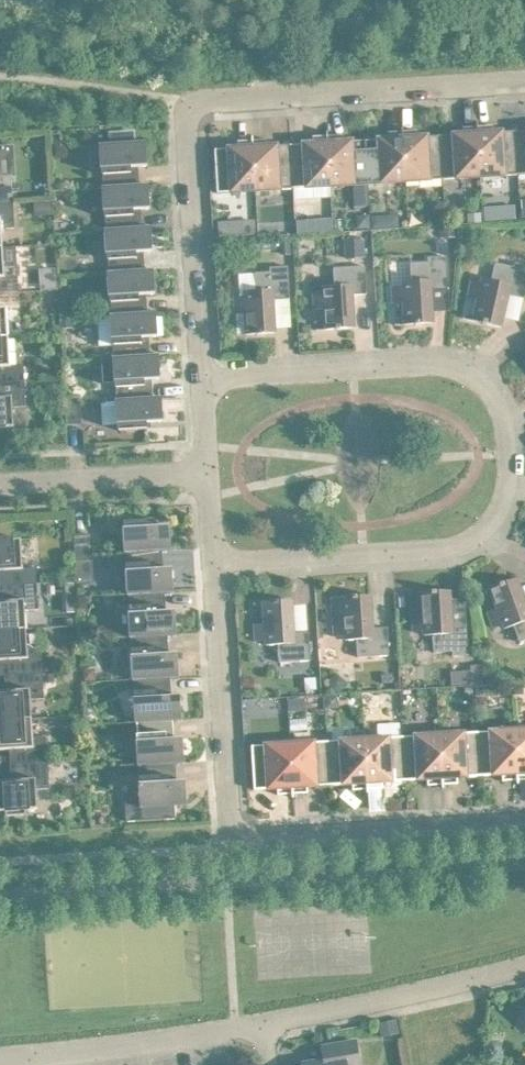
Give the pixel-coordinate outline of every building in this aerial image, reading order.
[(482,177),(519,175),(517,130),(494,132),(494,125),(479,126),(482,177)] [(444,179),(482,177),(479,126),(464,127),(464,133),(442,135),(444,179)] [(407,181),(444,179),(442,135),(419,136),(419,130),(404,131),(407,181)] [(524,174),(524,130),(517,130),(519,175),(524,174)] [(104,169),(105,188),(137,186),(135,167),(149,166),(147,142),(138,143),(137,131),(112,133),(113,144),(101,145),(102,169),(104,169)] [(369,184),(407,181),(404,131),(389,131),(389,138),(367,139),(369,184)] [(332,186),(369,184),(367,139),(344,141),(344,134),(329,135),(332,186)] [(332,197),(332,186),(329,135),(313,136),(314,143),(291,144),(294,188),(295,188),(295,199),(332,197)] [(257,190),(294,188),(291,144),(269,145),(269,139),(254,140),(257,190)] [(219,193),(257,190),(254,140),(238,141),(239,147),(216,149),(219,193)] [(14,201),(13,176),(0,176),(0,202),(14,201)] [(106,211),(107,230),(139,228),(138,209),(151,209),(150,185),(137,186),(105,188),(103,188),(105,211),(106,211)] [(4,247),(3,228),(16,227),(14,201),(0,202),(0,247),(4,247)] [(52,202),(38,202),(39,215),(53,215),(52,202)] [(498,206),(486,206),(486,221),(498,220),(498,206)] [(482,213),(469,213),(469,223),(483,222),(482,213)] [(370,215),(358,215),(358,228),(371,228),(370,215)] [(445,215),(434,216),(434,225),(446,225),(445,215)] [(385,216),(373,216),(373,229),(386,228),(385,216)] [(256,220),(239,221),(240,236),(257,235),(256,220)] [(312,220),(298,220),(299,234),(312,234),(312,220)] [(109,254),(110,273),(142,271),(141,252),(154,251),(153,227),(139,228),(107,230),(106,230),(108,254),(109,254)] [(456,228),(440,228),(440,237),(456,237),(456,228)] [(291,237),(282,238),(282,254),(291,254),(291,237)] [(365,239),(346,240),(346,258),(366,257),(365,239)] [(20,291),(18,265),(5,266),(4,247),(0,247),(0,292),(20,291)] [(405,303),(406,324),(417,324),(417,325),(421,324),(434,323),(433,290),(449,289),(448,257),(430,258),(430,262),(413,263),(414,281),(404,281),(404,285),(394,286),(395,304),(405,303)] [(485,322),(484,323),(489,324),(489,323),(502,326),(509,294),(524,298),(524,264),(515,262),(514,267),(498,263),(494,280),(484,278),(483,282),(473,280),(469,297),(479,299),(475,320),(485,322)] [(247,313),(248,334),(259,333),(259,334),(263,334),(263,333),(277,332),(275,299),(292,298),(290,266),(272,267),(272,271),(257,272),(258,290),(246,291),(246,295),(236,296),(237,313),(247,313)] [(326,308),(327,329),(338,329),(338,330),(342,329),(342,328),(356,328),(354,295),(368,294),(366,266),(335,268),(337,286),(325,286),(325,290),(315,291),(316,309),(326,308)] [(112,296),(113,315),(145,314),(143,295),(157,294),(155,270),(142,271),(110,273),(109,273),(110,297),(112,296)] [(10,336),(8,307),(21,306),(20,291),(0,292),(0,337),(10,336)] [(114,339),(115,358),(147,356),(146,337),(159,336),(158,313),(145,314),(113,315),(111,315),(113,339),(114,339)] [(74,318),(64,319),(65,328),(74,328),(74,318)] [(26,380),(25,364),(11,365),(10,336),(0,337),(0,382),(26,380)] [(117,382),(118,400),(150,399),(149,380),(162,379),(161,355),(147,356),(115,358),(104,359),(105,382),(117,382)] [(0,382),(0,427),(15,426),(14,407),(27,406),(26,380),(0,382)] [(66,397),(68,425),(83,424),(81,397),(66,397)] [(150,399),(118,400),(117,400),(118,424),(119,424),(120,430),(149,428),(148,422),(165,422),(163,398),(150,399)] [(126,552),(127,552),(159,550),(172,549),(171,525),(154,526),(154,520),(125,522),(126,528),(125,528),(126,552)] [(75,534),(77,561),(91,561),(89,533),(75,534)] [(5,585),(38,583),(37,568),(24,568),(22,539),(0,540),(0,570),(4,570),(5,585)] [(130,595),(162,592),(175,592),(174,568),(160,569),(159,550),(127,552),(128,571),(127,571),(129,595),(130,595)] [(521,642),(524,640),(524,599),(518,578),(505,583),(504,582),(500,584),(501,584),(491,588),(498,608),(488,611),(494,628),(504,625),(505,628),(514,625),(521,642)] [(28,629),(26,600),(39,599),(38,583),(5,585),(6,600),(0,601),(0,630),(28,629)] [(77,583),(63,584),(63,594),(77,594),(77,583)] [(423,592),(412,593),(414,614),(415,631),(425,631),(426,635),(435,634),(437,652),(454,651),(454,655),(470,654),(468,622),(453,623),(451,590),(437,591),(437,590),(433,590),(433,591),(423,592)] [(131,637),(133,637),(164,635),(178,634),(176,610),(163,611),(162,592),(130,595),(131,613),(130,614),(131,637)] [(358,639),(360,657),(391,655),(389,627),(374,628),(372,595),(358,596),(358,595),(354,595),(354,596),(333,598),(336,637),(346,636),(347,640),(358,639)] [(279,644),(281,662),(312,660),(310,632),(295,633),(293,600),(279,601),(279,600),(275,600),(275,601),(265,602),(266,623),(256,623),(257,641),(267,641),(268,645),(279,644)] [(11,674),(44,672),(42,647),(29,647),(28,629),(0,630),(0,660),(10,659),(11,674)] [(134,680),(135,680),(167,678),(180,677),(179,653),(166,654),(164,635),(133,637),(134,656),(132,656),(134,680)] [(53,662),(45,663),(45,670),(54,670),(53,662)] [(472,671),(464,671),(464,684),(472,684),(484,683),(483,665),(472,665),(472,671)] [(96,669),(85,669),(85,681),(97,680),(96,669)] [(33,718),(32,699),(45,698),(44,672),(11,674),(12,690),(0,690),(0,720),(33,718)] [(55,674),(46,674),(47,682),(55,682),(55,674)] [(317,677),(306,678),(307,693),(318,692),(317,677)] [(138,722),(170,720),(183,719),(182,696),(168,696),(167,678),(135,680),(136,699),(135,699),(136,722),(138,722)] [(524,685),(515,686),(515,694),(524,694),(524,685)] [(339,695),(327,696),(327,709),(340,708),(339,695)] [(302,699),(290,699),(290,711),(303,711),(302,699)] [(16,764),(49,762),(47,736),(34,737),(33,718),(0,720),(0,750),(15,749),(16,764)] [(139,765),(140,765),(172,763),(186,762),(184,738),(171,739),(170,720),(138,722),(139,741),(138,741),(139,765)] [(516,729),(519,780),(524,780),(524,728),(516,729)] [(516,729),(478,731),(481,776),(504,774),(504,781),(519,780),(516,729)] [(478,731),(441,734),(444,785),(459,784),(459,777),(481,776),(478,731)] [(441,734),(403,736),(406,780),(429,779),(429,786),(444,785),(441,734)] [(403,736),(366,738),(369,789),(384,788),(384,782),(406,780),(403,736)] [(366,738),(328,741),(331,785),(353,784),(354,790),(369,789),(366,738)] [(328,741),(291,743),(294,794),(309,793),(309,786),(331,785),(328,741)] [(294,794),(291,743),(253,745),(255,790),(278,788),(279,795),(294,794)] [(16,764),(17,779),(0,780),(0,811),(6,810),(6,816),(27,814),(27,809),(39,808),(37,789),(51,788),(49,762),(16,764)] [(172,763),(140,765),(142,784),(140,784),(141,800),(126,801),(128,821),(177,818),(176,805),(188,805),(187,781),(174,782),(172,763)] [(3,875),(4,883),(13,882),(12,874),(3,875)] [(398,1020),(379,1023),(381,1036),(400,1033),(398,1020)] [(492,1041),(488,1045),(488,1051),(492,1056),(499,1056),(503,1051),(503,1045),(498,1040),(492,1041)] [(357,1041),(331,1045),(333,1059),(304,1064),(361,1064),(357,1041)]
